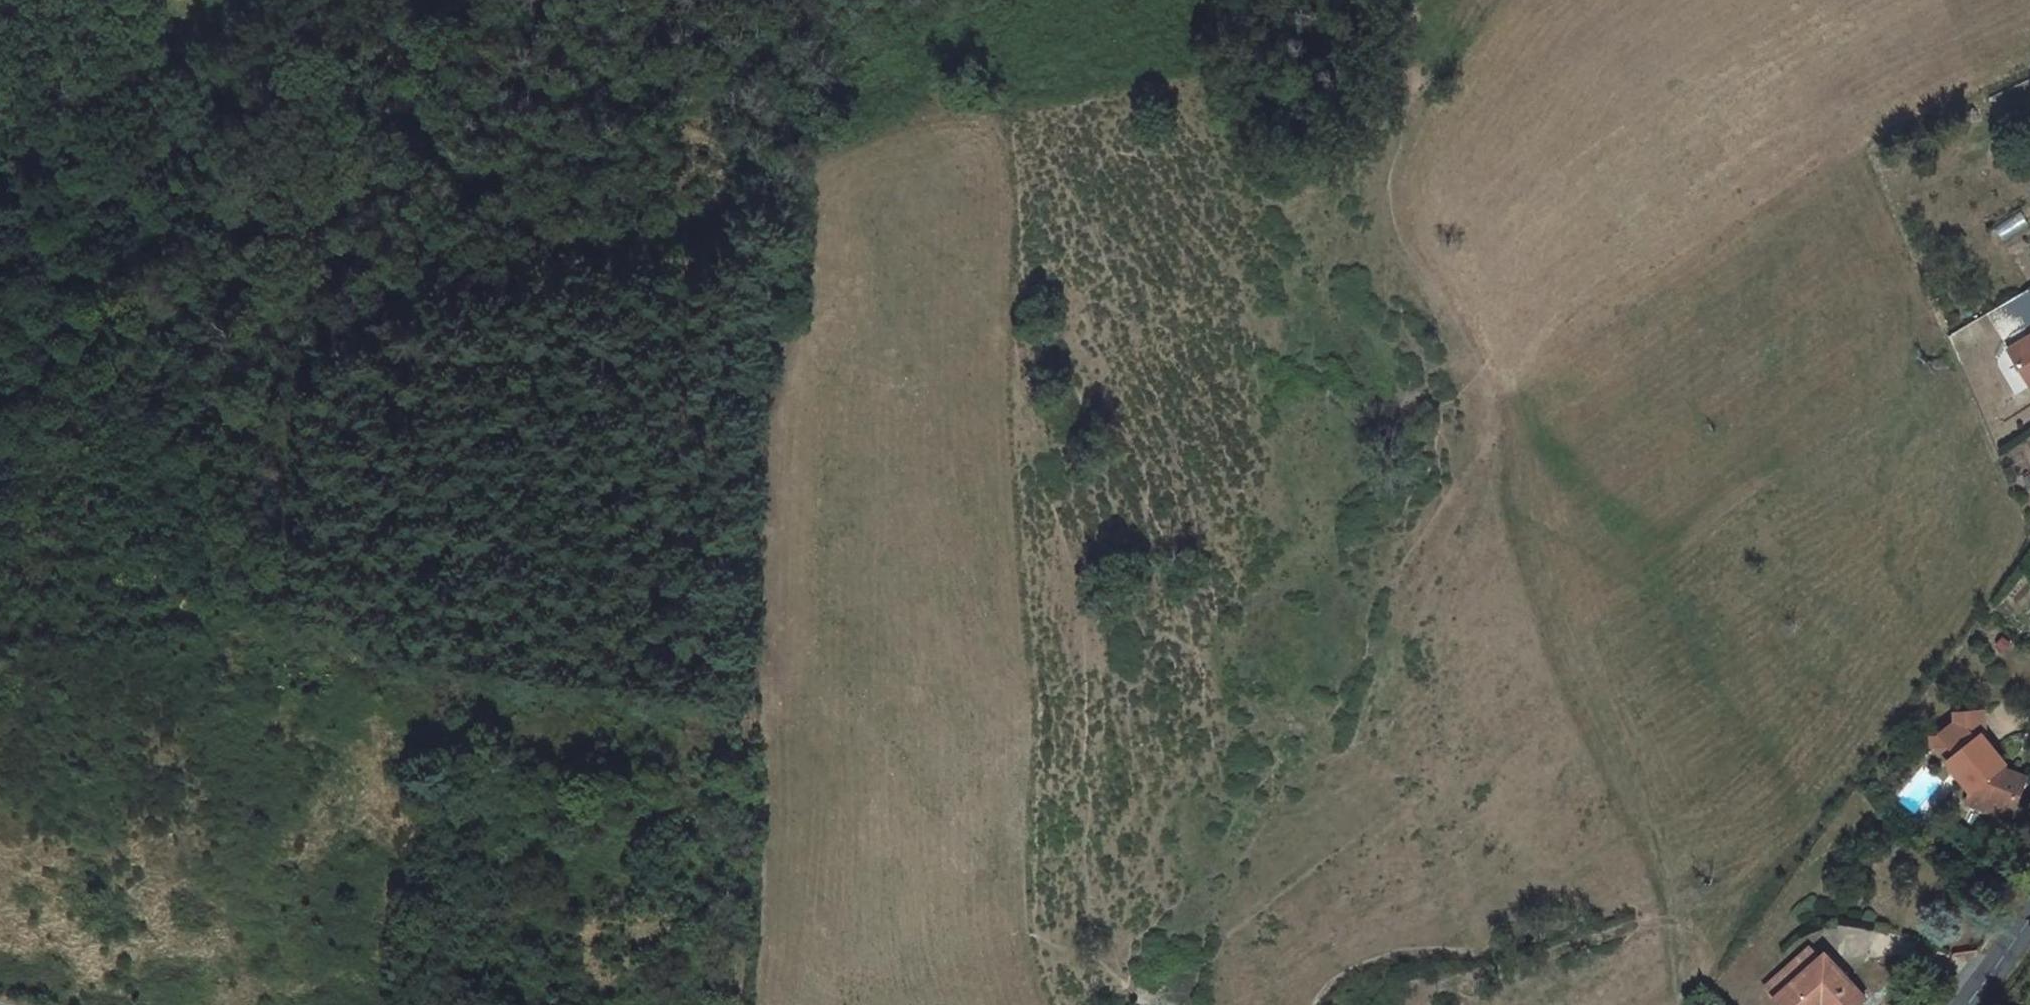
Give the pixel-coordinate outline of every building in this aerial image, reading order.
[(2003,353),(2024,390),(2029,387),(2029,338),(2003,353)] [(1962,759),(1971,771),(2003,747),(2004,724),(1980,725),(1980,735),(1972,741),(1972,746),(1955,747),(1956,759),(1962,759)] [(1969,772),(1996,808),(1991,818),(2026,834),(2029,826),(2029,782),(2003,747),(1971,771),(1969,772)] [(1855,975),(1849,980),(1839,969),(1812,995),(1822,1004),(1884,1004),(1855,975)] [(1812,995),(1801,1004),(1822,1004),(1812,995)]
